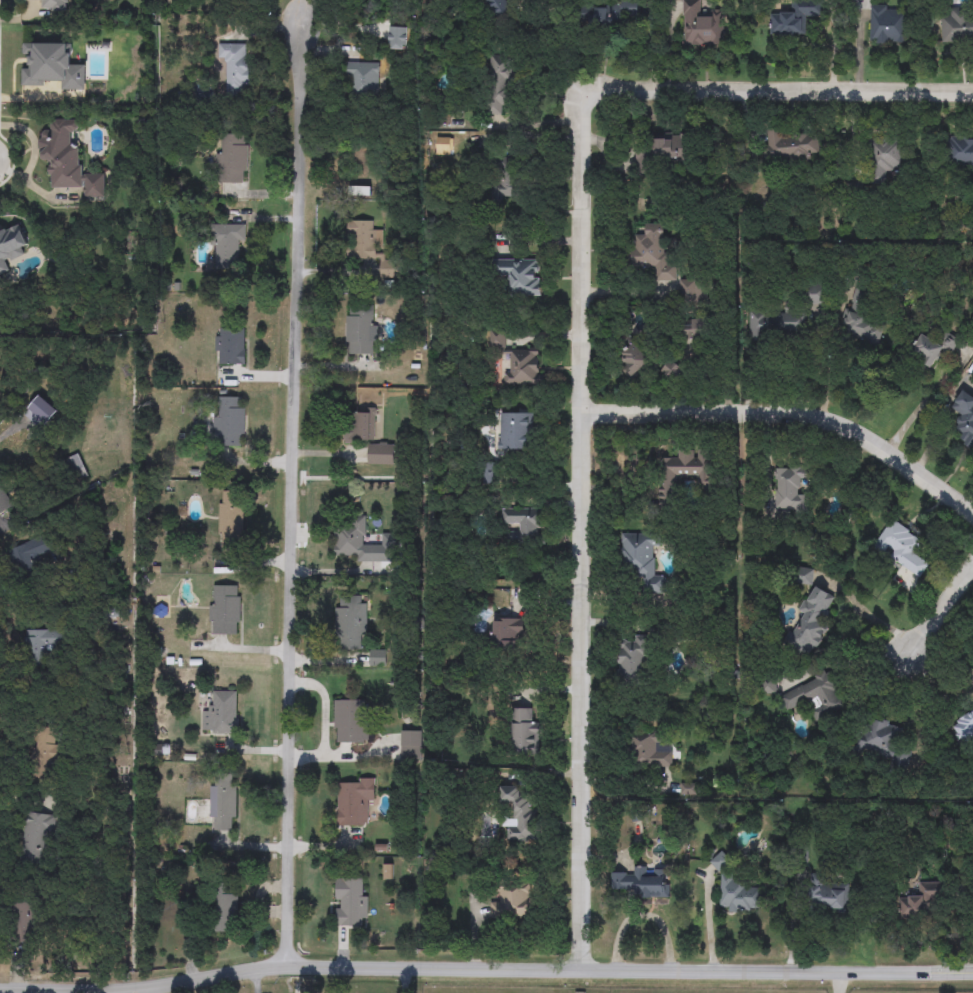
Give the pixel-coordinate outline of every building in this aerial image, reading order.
[(24,1),(24,0),(68,0),(67,13),(43,12),(44,3),(24,1)] [(501,19),(488,0),(506,0),(513,11),(501,19)] [(683,46),(683,0),(702,0),(702,11),(724,11),(724,46),(683,46)] [(791,13),(791,0),(824,0),(824,16),(805,16),(805,35),(770,35),(770,13),(791,13)] [(638,3),(638,27),(595,27),(595,3),(638,3)] [(905,43),(870,43),(870,5),(894,5),(894,15),(905,15),(905,43)] [(949,11),(972,11),(972,42),(941,42),(941,14),(949,14),(949,11)] [(408,50),(389,50),(389,27),(408,27),(408,50)] [(249,94),(226,95),(226,63),(218,64),(217,45),(248,44),(249,94)] [(490,56),(512,56),(509,115),(488,114),(490,56)] [(378,63),(378,97),(348,97),(348,63),(378,63)] [(50,188),(50,160),(39,160),(39,131),(50,130),(50,120),(79,120),(79,131),(71,131),(71,146),(82,146),(82,176),(106,176),(106,198),(85,198),(85,188),(50,188)] [(765,133),(818,133),(818,161),(765,161),(765,133)] [(247,183),(224,183),(224,173),(216,173),(216,135),(247,135),(247,183)] [(945,138),(972,139),(972,168),(945,167),(945,138)] [(638,161),(638,139),(685,139),(685,161),(638,161)] [(886,172),(886,184),(869,184),(869,141),(899,141),(899,172),(886,172)] [(517,197),(504,197),(503,206),(492,206),(493,159),(518,159),(517,197)] [(396,279),(380,279),(380,259),(347,259),(348,221),(373,221),(373,231),(383,231),(383,261),(396,261),(396,279)] [(17,274),(0,280),(0,230),(19,223),(30,252),(11,259),(17,274)] [(675,281),(655,281),(655,268),(632,268),(632,235),(644,235),(644,224),(665,224),(665,257),(676,257),(675,281)] [(246,225),(246,245),(238,245),(238,269),(213,269),(213,225),(246,225)] [(541,297),(509,297),(508,279),(495,279),(495,260),(540,260),(541,297)] [(803,285),(822,285),(822,304),(803,304),(803,285)] [(840,337),(848,302),(858,304),(856,315),(883,321),(877,345),(840,337)] [(346,307),(378,307),(377,355),(346,355),(346,307)] [(748,339),(748,312),(805,312),(805,339),(748,339)] [(682,321),(706,321),(706,339),(682,339),(682,321)] [(216,365),(216,329),(245,329),(245,365),(216,365)] [(540,386),(503,386),(503,372),(506,372),(506,353),(490,353),(490,331),(505,331),(505,349),(540,349),(540,386)] [(921,333),(937,343),(943,333),(957,341),(950,353),(943,349),(932,368),(908,355),(921,333)] [(618,351),(639,342),(651,368),(630,378),(618,351)] [(685,371),(673,383),(661,371),(673,359),(685,371)] [(962,392),(972,400),(972,446),(951,431),(961,416),(950,408),(962,392)] [(245,446),(214,446),(214,397),(245,397),(245,446)] [(375,409),(375,444),(395,444),(395,465),(368,465),(368,443),(345,443),(345,419),(354,419),(354,409),(375,409)] [(501,413),(530,413),(530,450),(501,450),(501,413)] [(660,501),(660,459),(678,458),(678,452),(711,452),(712,488),(698,488),(698,477),(676,477),(676,501),(660,501)] [(73,472),(67,460),(77,456),(83,468),(73,472)] [(773,468),(802,468),(802,497),(807,498),(807,511),(773,511),(773,468)] [(9,516),(0,516),(0,486),(2,486),(2,502),(9,502),(9,516)] [(218,501),(224,501),(223,492),(237,492),(238,501),(243,501),(243,548),(218,548),(218,501)] [(539,544),(509,544),(509,526),(501,526),(501,509),(539,509),(539,544)] [(365,543),(375,543),(375,562),(354,562),(354,558),(334,558),(334,525),(354,525),(354,516),(365,516),(365,543)] [(920,578),(872,547),(891,519),(921,538),(914,548),(932,560),(920,578)] [(622,579),(621,534),(653,534),(654,575),(664,575),(665,593),(644,594),(644,578),(622,579)] [(813,570),(811,586),(792,584),(795,567),(813,570)] [(783,645),(801,613),(798,612),(814,585),(835,597),(820,623),(828,627),(809,660),(783,645)] [(240,586),(240,634),(210,634),(210,586),(240,586)] [(367,640),(359,640),(359,650),(336,650),(336,596),(367,596),(367,640)] [(523,619),(523,650),(490,650),(490,619),(523,619)] [(46,667),(22,667),(22,630),(62,630),(62,651),(46,651),(46,667)] [(619,681),(619,638),(646,638),(646,681),(619,681)] [(386,650),(386,666),(369,666),(369,650),(386,650)] [(779,695),(829,673),(845,707),(814,721),(807,704),(787,713),(779,695)] [(202,734),(202,712),(213,712),(213,691),(239,691),(239,734),(202,734)] [(342,706),(376,706),(376,747),(342,747),(342,706)] [(948,724),(972,706),(972,735),(962,743),(948,724)] [(533,708),(533,752),(512,752),(512,708),(533,708)] [(906,771),(890,766),(891,762),(852,750),(863,716),(904,729),(900,745),(913,748),(906,771)] [(659,732),(659,750),(672,750),(672,768),(631,768),(630,732),(659,732)] [(428,733),(428,759),(408,759),(408,733),(428,733)] [(210,775),(237,775),(237,831),(211,831),(210,775)] [(337,826),(337,780),(376,780),(376,801),(367,801),(367,826),(337,826)] [(508,840),(509,826),(513,826),(513,805),(501,805),(501,787),(523,787),(523,795),(534,795),(534,840),(508,840)] [(21,862),(26,812),(51,815),(46,865),(21,862)] [(718,872),(710,864),(721,852),(730,861),(718,872)] [(667,869),(666,897),(611,896),(611,874),(633,875),(633,867),(646,867),(646,877),(655,877),(655,868),(667,869)] [(335,927),(335,879),(367,879),(367,927),(335,927)] [(845,911),(809,910),(810,879),(846,880),(845,911)] [(757,913),(719,911),(721,883),(759,884),(757,913)] [(529,917),(492,919),(491,902),(500,902),(499,886),(527,884),(529,917)] [(211,933),(211,885),(238,885),(238,933),(211,933)] [(939,920),(899,921),(899,898),(919,897),(919,886),(939,886),(939,920)] [(34,944),(10,944),(10,902),(34,902),(34,944)]
